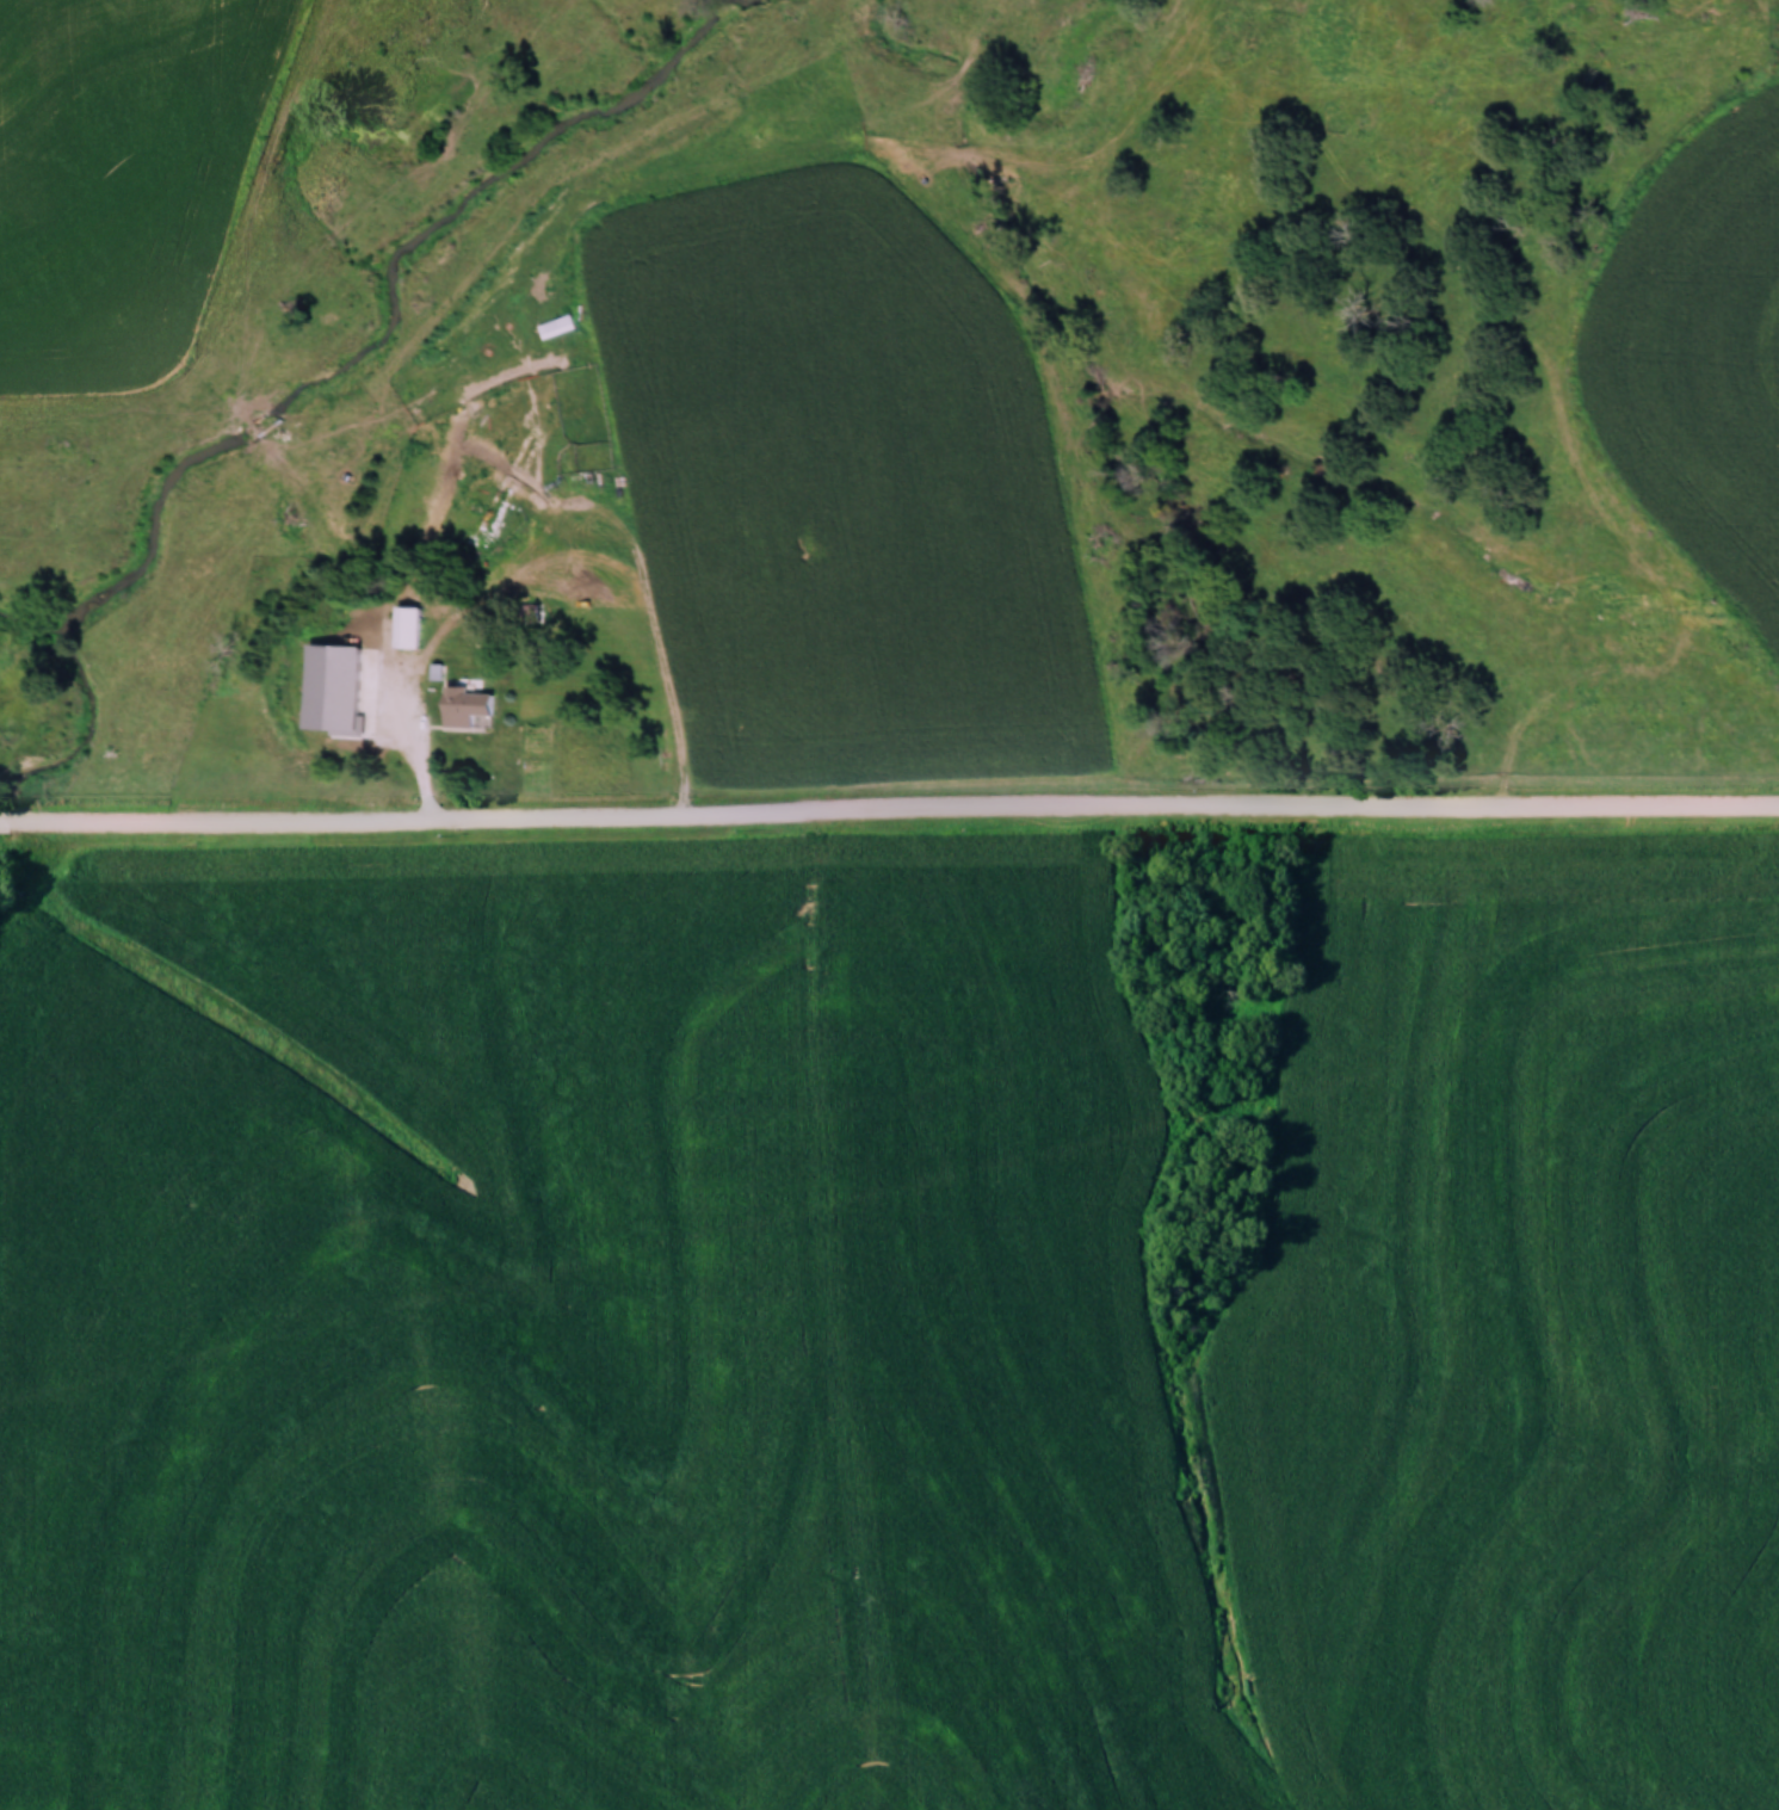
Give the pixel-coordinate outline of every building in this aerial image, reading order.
[(393,649),(419,649),(419,606),(393,606),(393,649)] [(442,728),(471,729),(472,716),(492,716),(492,694),(466,693),(466,686),(443,686),(442,728)] [(353,709),(313,708),(313,749),(352,750),(353,709)]
